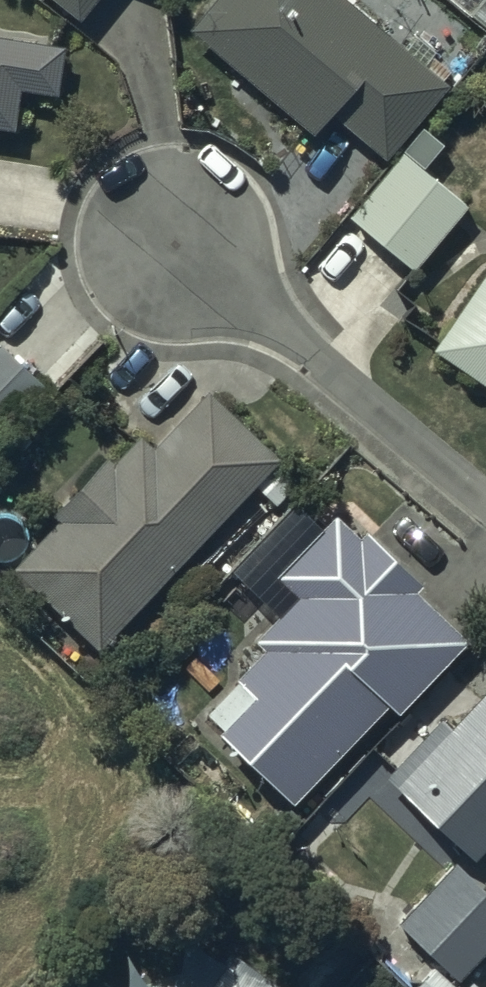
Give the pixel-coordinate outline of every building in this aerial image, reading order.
[(78,20),(93,0),(53,0),(78,20)] [(189,29),(311,136),(331,113),(385,160),(450,86),(425,66),(437,51),(416,35),(405,49),(346,0),(214,0),(189,29)] [(468,16),(470,14),(485,27),(485,0),(449,0),(468,16)] [(0,37),(0,127),(13,129),(19,89),(55,94),(62,46),(0,37)] [(466,207),(404,152),(349,217),(412,271),(466,207)] [(433,349),(485,385),(485,272),(433,349)] [(0,345),(0,426),(40,384),(0,345)] [(280,458),(209,393),(155,452),(138,436),(116,460),(109,454),(54,515),(60,521),(13,570),(32,588),(99,649),(280,458)] [(359,539),(336,518),(277,576),(298,598),(255,640),(266,651),(205,711),(224,730),(219,734),(292,807),(388,705),(398,714),(468,640),(415,591),(421,585),(365,532),(359,539)] [(485,849),(485,689),(451,726),(443,718),(387,778),(475,861),(485,849)] [(457,864),(399,925),(458,982),(485,953),(485,892),(457,864)] [(228,950),(203,986),(281,986),(228,950)]
